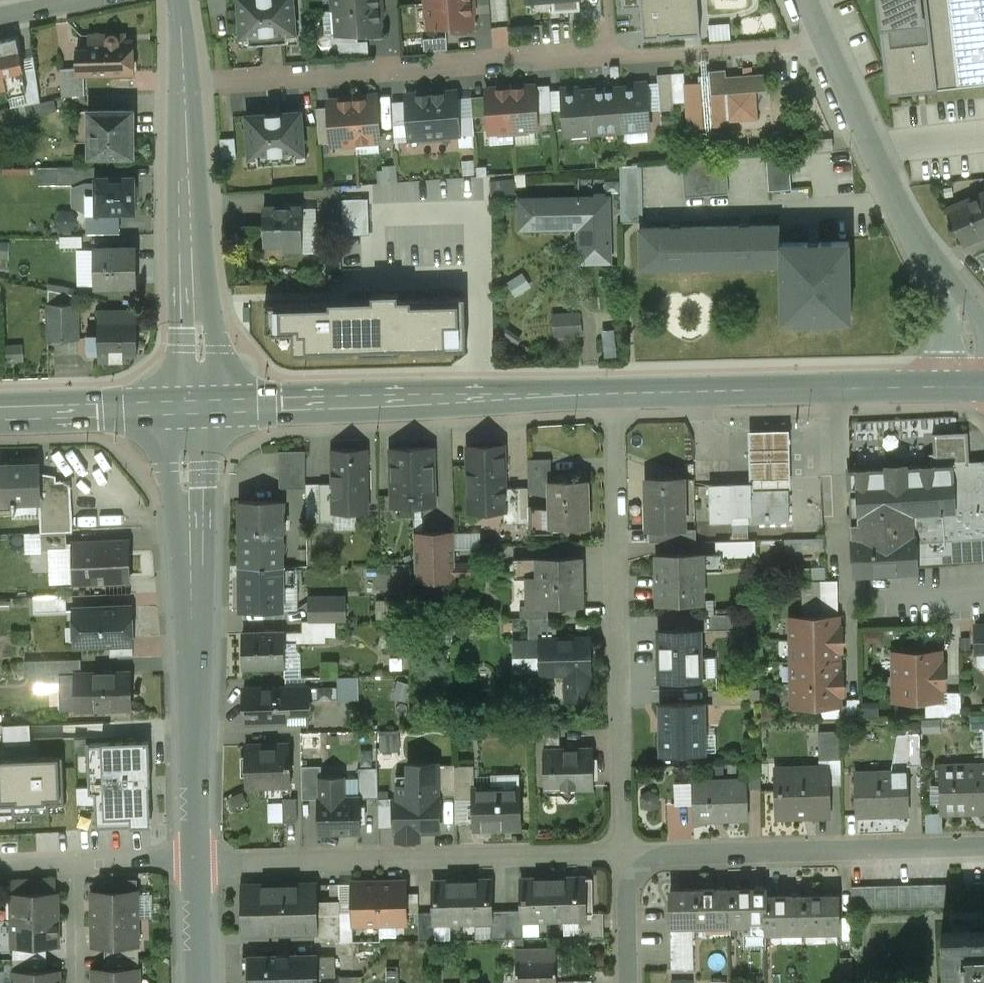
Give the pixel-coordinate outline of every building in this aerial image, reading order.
[(241,36),(249,36),(249,44),(288,42),(287,33),(295,33),(293,0),(238,0),(241,36)] [(335,10),(381,7),(381,0),(379,0),(335,0),(335,10)] [(473,0),(427,3),(429,28),(446,27),(446,29),(473,27),(471,7),(473,7),(473,0)] [(554,12),(581,10),(580,0),(553,0),(554,12)] [(700,32),(698,0),(622,0),(623,7),(641,6),(643,36),(659,35),(659,33),(669,33),(669,34),(700,32)] [(888,95),(983,83),(983,0),(878,0),(888,95)] [(381,7),(335,10),(337,34),(354,33),(354,36),(381,34),(380,13),(382,13),(381,7)] [(715,39),(734,38),(733,22),(714,23),(715,39)] [(5,72),(10,93),(29,90),(20,34),(0,39),(0,47),(5,72)] [(119,34),(89,35),(90,68),(90,75),(134,74),(134,72),(137,69),(137,60),(134,58),(133,40),(119,40),(119,34)] [(447,37),(423,39),(424,52),(448,50),(447,37)] [(368,41),(338,43),(339,58),(369,56),(368,41)] [(90,68),(61,68),(63,98),(78,95),(85,95),(85,75),(90,75),(90,68)] [(726,70),(709,71),(709,75),(698,76),(699,83),(685,84),(684,84),(685,96),(688,128),(730,125),(729,121),(758,119),(756,91),(767,90),(766,74),(726,77),(726,70)] [(684,73),(672,74),(674,97),(685,96),(684,84),(685,84),(684,73)] [(672,74),(658,75),(660,111),(674,110),(674,97),(672,74)] [(646,84),(631,85),(631,88),(618,89),(621,130),(649,127),(646,84)] [(535,86),(517,87),(517,85),(510,86),(514,131),(527,130),(527,128),(538,128),(535,86)] [(504,88),(486,89),(489,131),(500,130),(500,132),(514,131),(510,86),(503,86),(504,88)] [(577,89),(562,90),(565,134),(593,132),(590,91),(577,92),(577,89)] [(618,89),(590,91),(593,132),(621,130),(618,89)] [(457,91),(437,93),(437,91),(424,92),(424,94),(406,95),(408,124),(409,137),(420,136),(420,138),(447,136),(447,134),(460,133),(457,91)] [(367,96),(353,97),(356,143),(379,141),(380,141),(377,97),(367,98),(367,96)] [(346,100),(328,101),(329,107),(332,143),(342,142),(343,144),(356,143),(353,97),(346,97),(346,100)] [(407,101),(392,102),(394,125),(408,124),(407,101)] [(329,107),(317,108),(319,144),(332,143),(329,107)] [(134,110),(90,111),(90,157),(134,156),(134,110)] [(301,112),(247,116),(250,157),(257,156),(258,165),(297,162),(296,153),(304,153),(301,112)] [(379,141),(356,143),(357,154),(380,153),(379,141)] [(789,154),(766,156),(769,192),(792,190),(789,154)] [(726,159),(704,160),(707,196),(729,194),(726,159)] [(704,160),(682,162),(685,198),(707,196),(704,160)] [(642,165),(620,167),(621,203),(643,201),(642,165)] [(486,166),(477,167),(477,177),(487,176),(486,166)] [(43,168),(43,184),(77,183),(76,167),(43,168)] [(134,176),(96,177),(96,195),(87,195),(87,213),(135,211),(134,176)] [(515,179),(491,181),(492,197),(517,196),(515,179)] [(950,209),(964,242),(983,233),(983,194),(950,209)] [(608,197),(580,198),(580,201),(519,202),(520,225),(580,224),(582,262),(610,261),(608,197)] [(342,200),(342,234),(369,233),(368,200),(342,200)] [(643,201),(621,203),(621,223),(643,223),(643,201)] [(301,208),(264,208),(264,244),(284,244),(284,253),(302,253),(301,208)] [(77,230),(76,220),(60,220),(60,231),(77,230)] [(780,244),(780,226),(640,229),(641,269),(781,266),(782,322),(794,321),(794,323),(838,322),(838,320),(851,320),(849,242),(780,244)] [(84,246),(84,236),(63,235),(63,245),(84,246)] [(136,248),(96,248),(96,286),(137,286),(136,248)] [(509,281),(518,296),(534,286),(525,272),(509,281)] [(412,350),(466,348),(465,298),(399,299),(399,293),(372,294),(372,300),(266,302),(267,333),(293,332),(294,353),(348,352),(348,348),(360,347),(360,353),(400,352),(400,347),(412,346),(412,350)] [(78,303),(48,304),(49,340),(79,339),(78,303)] [(555,338),(584,338),(584,312),(555,311),(555,338)] [(138,320),(100,320),(99,359),(124,359),(124,353),(138,353),(138,320)] [(790,430),(748,431),(749,484),(751,484),(751,485),(788,484),(789,488),(791,488),(790,430)] [(504,446),(469,446),(470,488),(505,488),(504,446)] [(433,448),(391,449),(392,496),(413,496),(414,507),(435,506),(433,448)] [(103,449),(94,454),(109,480),(118,475),(103,449)] [(366,450),(333,450),(333,484),(334,490),(367,490),(366,450)] [(306,484),(305,451),(279,452),(280,489),(306,489),(306,484)] [(551,459),(528,460),(529,487),(529,493),(551,498),(551,481),(552,481),(551,459)] [(849,471),(850,488),(857,488),(858,497),(852,497),(850,499),(853,540),(888,538),(888,542),(983,537),(983,464),(849,471)] [(0,466),(0,510),(17,509),(17,502),(39,501),(52,501),(51,481),(50,475),(40,474),(40,465),(0,466)] [(683,478),(647,479),(648,530),(650,530),(684,529),(683,478)] [(52,501),(39,501),(41,533),(66,532),(73,532),(71,480),(51,481),(52,501)] [(552,481),(551,481),(551,498),(551,505),(552,527),(554,527),(589,527),(588,481),(552,481)] [(334,490),(333,484),(306,484),(306,489),(307,523),(335,522),(334,511),(334,490)] [(731,485),(711,486),(711,485),(710,485),(711,522),(732,521),(732,516),(750,515),(751,515),(751,489),(750,489),(749,485),(732,485),(731,485)] [(529,487),(505,488),(505,510),(504,510),(505,524),(530,523),(529,506),(529,493),(529,487)] [(505,488),(470,488),(471,511),(504,510),(505,510),(505,488)] [(789,488),(751,489),(751,515),(750,515),(750,523),(789,523),(789,488)] [(367,490),(334,490),(334,511),(367,511),(367,490)] [(281,501),(241,501),(242,567),(282,567),(282,532),(286,532),(286,520),(282,520),(281,501)] [(552,527),(551,505),(529,506),(530,523),(530,534),(554,533),(554,527),(552,527)] [(684,529),(650,530),(650,543),(696,542),(696,529),(684,529)] [(66,532),(41,533),(42,552),(49,551),(67,551),(67,544),(66,532)] [(455,533),(414,534),(415,581),(455,581),(456,579),(455,563),(455,562),(455,533)] [(888,542),(890,573),(917,572),(917,564),(983,561),(983,537),(888,542)] [(888,538),(853,540),(855,572),(858,575),(890,573),(888,542),(888,538)] [(756,540),(716,541),(716,557),(757,556),(756,540)] [(129,541),(72,544),(67,544),(67,551),(49,551),(50,584),(74,583),(74,584),(131,581),(129,541)] [(701,554),(658,555),(659,604),(702,603),(701,554)] [(580,557),(538,559),(539,606),(548,606),(582,605),(580,557)] [(538,559),(514,559),(514,579),(527,579),(527,606),(527,607),(539,606),(538,559)] [(471,563),(455,563),(456,579),(472,579),(471,563)] [(285,567),(287,610),(301,609),(299,566),(285,567)] [(829,566),(806,567),(806,578),(829,576),(829,566)] [(282,567),(242,567),(242,611),(282,611),(282,567)] [(66,595),(33,597),(34,613),(67,611),(66,595)] [(345,598),(310,598),(310,622),(326,621),(326,622),(345,622),(345,598)] [(539,606),(527,607),(527,606),(520,606),(520,619),(528,619),(548,618),(548,606),(539,606)] [(131,607),(73,609),(73,612),(79,612),(80,644),(74,644),(75,647),(110,645),(133,644),(131,607)] [(738,615),(705,615),(705,631),(738,630),(738,615)] [(838,617),(791,618),(791,640),(842,639),(842,633),(839,634),(838,617)] [(557,639),(557,618),(548,618),(528,619),(529,642),(540,642),(540,640),(557,639)] [(310,622),(302,622),(302,634),(309,634),(326,633),(326,622),(326,621),(310,622)] [(976,625),(976,651),(977,652),(977,651),(981,647),(983,647),(983,625),(976,625)] [(700,660),(699,630),(660,631),(661,679),(700,678),(700,676),(698,676),(697,660),(700,660)] [(284,633),(243,634),(243,669),(285,667),(284,633)] [(326,633),(309,634),(310,643),(326,643),(326,633)] [(557,639),(540,640),(540,642),(541,673),(567,673),(568,700),(590,699),(589,672),(591,672),(590,639),(557,639)] [(842,645),(842,639),(791,640),(792,662),(839,661),(839,645),(842,645)] [(133,644),(110,645),(110,657),(133,656),(133,644)] [(941,670),(941,652),(893,653),(894,677),(944,676),(944,670),(941,670)] [(81,659),(49,660),(50,676),(61,676),(61,675),(81,674),(81,659)] [(839,661),(792,662),(792,684),(843,683),(843,677),(840,677),(839,661)] [(131,673),(94,674),(95,709),(132,708),(131,673)] [(81,674),(61,675),(61,676),(61,710),(95,709),(94,674),(81,674)] [(344,699),(363,698),(362,675),(343,676),(344,699)] [(944,682),(944,676),(894,677),(894,701),(942,700),(941,682),(944,682)] [(324,701),(323,677),(305,678),(305,702),(308,702),(324,701)] [(337,701),(337,677),(323,677),(324,701),(337,701)] [(305,678),(286,678),(286,687),(287,709),(300,709),(301,721),(307,721),(307,719),(307,712),(309,712),(308,702),(305,702),(305,678)] [(843,683),(792,684),(792,707),(840,706),(840,689),(843,689),(843,683)] [(286,687),(244,689),(245,723),(287,721),(287,709),(286,687)] [(702,703),(661,704),(662,754),(702,753),(702,734),(703,734),(702,703)] [(301,721),(300,709),(287,709),(287,721),(301,721)] [(840,731),(819,732),(820,760),(841,759),(840,731)] [(389,749),(402,749),(402,732),(389,732),(389,749)] [(920,733),(905,734),(906,766),(907,766),(921,765),(920,733)] [(905,734),(897,734),(891,773),(907,772),(907,766),(906,766),(905,734)] [(87,743),(89,786),(89,795),(95,794),(95,805),(96,829),(131,828),(138,827),(152,827),(151,815),(150,785),(152,785),(150,741),(102,743),(87,743)] [(560,750),(560,741),(544,741),(544,751),(560,750)] [(289,744),(245,746),(246,787),(291,785),(291,764),(289,764),(289,744)] [(560,750),(544,751),(545,789),(593,788),(592,750),(560,750)] [(761,763),(746,764),(747,781),(748,789),(761,788),(761,763)] [(65,764),(8,766),(10,819),(67,817),(65,764)] [(437,764),(409,764),(409,796),(438,796),(437,765),(437,764)] [(455,766),(454,765),(437,765),(438,796),(439,796),(455,796),(454,766),(455,766)] [(954,766),(954,783),(952,783),(953,787),(940,787),(941,813),(983,812),(983,765),(954,766)] [(455,766),(454,766),(455,796),(455,799),(473,799),(473,790),(474,790),(474,766),(455,766)] [(321,767),(302,767),(302,800),(318,800),(318,799),(322,799),(321,778),(321,767)] [(829,768),(782,769),(783,789),(776,790),(777,817),(830,816),(829,768)] [(377,769),(358,769),(359,798),(360,798),(360,799),(378,799),(377,769)] [(891,773),(857,774),(859,815),(909,814),(907,772),(891,773)] [(519,775),(497,775),(497,789),(520,789),(519,775)] [(321,778),(322,799),(318,799),(318,800),(318,833),(360,832),(360,799),(360,798),(359,798),(343,799),(342,777),(321,778)] [(747,781),(692,783),(693,820),(749,818),(748,789),(747,781)] [(89,795),(89,786),(77,787),(78,806),(95,805),(95,794),(89,795)] [(474,790),(473,790),(473,799),(474,829),(521,828),(520,789),(497,789),(474,790)] [(409,796),(396,796),(396,832),(397,832),(398,840),(419,839),(419,831),(439,831),(439,796),(438,796),(409,796)] [(297,823),(297,799),(283,799),(283,823),(297,823)] [(391,799),(378,799),(378,809),(391,808),(391,799)] [(391,808),(378,809),(379,826),(392,826),(391,808)] [(592,878),(550,879),(551,920),(579,919),(580,919),(580,913),(593,913),(592,878)] [(550,879),(521,880),(522,910),(522,920),(523,920),(551,920),(550,879)] [(137,880),(104,881),(104,893),(137,892),(137,880)] [(491,881),(462,882),(463,922),(491,921),(492,921),(492,919),(492,911),(491,881)] [(462,882),(433,883),(434,912),(435,923),(463,922),(462,882)] [(379,883),(352,884),(353,924),(380,924),(379,883)] [(407,883),(379,883),(380,924),(407,923),(407,904),(407,894),(407,883)] [(315,885),(249,887),(243,901),(244,933),(315,932),(317,932),(316,914),(315,885)] [(946,885),(851,887),(852,910),(947,908),(946,885)] [(766,890),(729,891),(730,925),(765,925),(765,933),(766,933),(766,898),(767,898),(766,890)] [(695,891),(670,891),(671,923),(693,923),(692,891),(695,891)] [(730,925),(729,891),(695,891),(692,891),(693,923),(693,926),(730,925)] [(104,893),(92,893),(92,920),(138,919),(138,894),(137,892),(104,893)] [(57,893),(11,894),(12,921),(58,920),(57,893)] [(419,903),(419,893),(407,894),(407,904),(419,903)] [(151,918),(151,894),(138,894),(138,919),(150,919),(151,918)] [(802,932),(802,897),(767,898),(766,898),(766,933),(802,932)] [(839,897),(802,897),(802,932),(839,932),(839,897)] [(522,910),(507,911),(508,939),(524,938),(523,920),(522,920),(522,910)] [(508,939),(507,911),(492,911),(492,919),(492,921),(491,921),(491,939),(508,939)] [(434,912),(419,913),(420,941),(436,940),(435,923),(434,912)] [(340,913),(316,914),(317,932),(315,932),(316,942),(341,941),(340,913)] [(593,913),(580,913),(580,919),(579,919),(580,937),(604,937),(604,913),(593,913)] [(138,919),(92,920),(93,947),(105,946),(138,946),(138,919)] [(58,920),(12,921),(13,948),(46,947),(58,947),(58,920)] [(671,923),(670,923),(670,935),(693,935),(693,926),(693,923),(671,923)] [(971,933),(971,932),(941,933),(942,956),(948,956),(949,982),(983,982),(983,932),(971,933)] [(693,946),(693,935),(670,935),(671,947),(693,946)] [(139,958),(138,946),(105,946),(105,958),(139,958)] [(694,958),(693,946),(671,947),(671,958),(694,958)] [(46,947),(13,948),(14,960),(47,959),(46,947)] [(556,948),(517,949),(518,982),(557,982),(557,973),(570,973),(569,953),(556,954),(556,948)] [(249,957),(249,966),(250,982),(294,982),(294,956),(249,957)] [(294,956),(294,982),(317,982),(317,978),(317,956),(294,956)] [(852,957),(840,957),(841,981),(853,980),(852,957)] [(139,958),(105,958),(105,970),(139,970),(139,958)] [(694,958),(671,958),(671,970),(694,969),(694,958)] [(47,971),(47,959),(14,960),(14,972),(47,971)] [(139,970),(105,970),(93,970),(93,982),(139,982),(139,970)] [(59,971),(47,971),(14,972),(14,982),(59,982),(59,971)]
